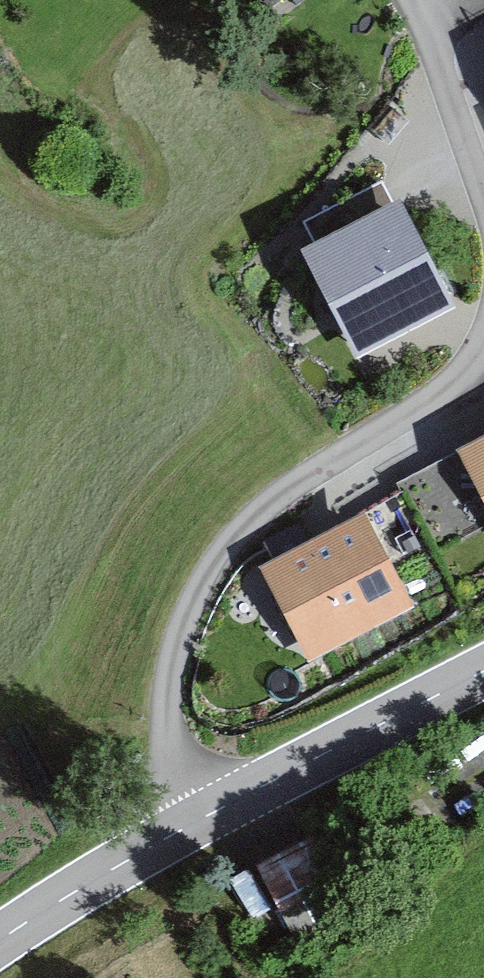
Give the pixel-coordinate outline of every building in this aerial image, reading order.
[(323,254),(367,340),(442,302),(397,216),(323,254)] [(473,455),(483,475),(483,450),(473,455)] [(361,530),(277,574),(314,644),(398,601),(361,530)] [(265,870),(234,887),(259,933),(291,916),(297,926),(345,900),(316,849),(268,876),(265,870)]
